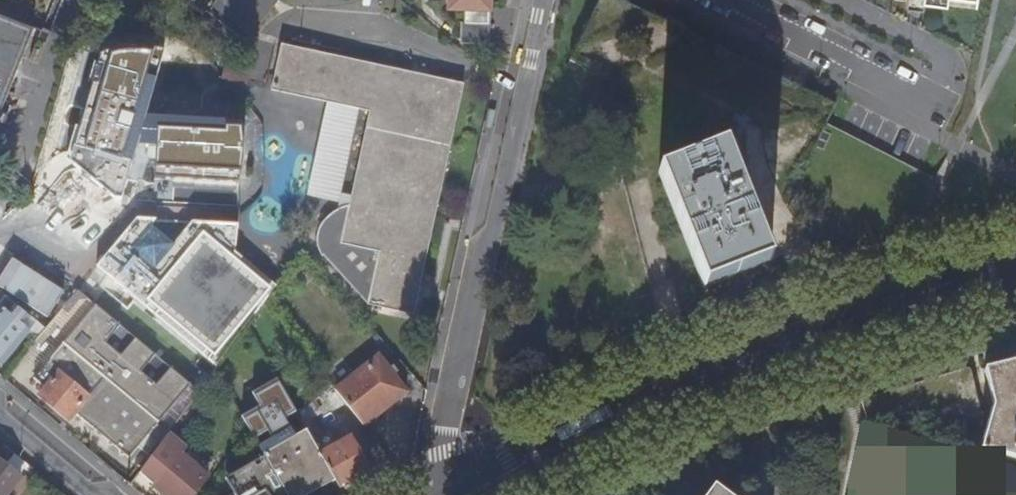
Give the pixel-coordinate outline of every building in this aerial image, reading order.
[(219,0),(195,0),(193,2),(209,14),(220,1),(219,0)] [(220,1),(209,14),(247,44),(282,0),(219,0),(220,1)] [(488,53),(490,0),(450,0),(450,6),(467,6),(466,36),(466,42),(469,42),(468,52),(488,53)] [(905,7),(921,9),(921,3),(946,6),(946,3),(976,6),(976,0),(906,0),(905,7)] [(33,27),(0,14),(0,110),(33,27)] [(447,145),(460,84),(284,47),(275,92),(372,112),(349,223),(340,221),(337,217),(326,227),(321,241),(325,254),(371,304),(416,313),(420,294),(413,293),(415,286),(421,287),(451,146),(447,145)] [(464,85),(460,84),(447,145),(451,146),(464,85)] [(727,147),(660,173),(705,287),(771,261),(727,147)] [(241,224),(137,219),(98,269),(218,367),(275,285),(237,254),(241,224)] [(420,294),(421,287),(415,286),(413,293),(420,294)] [(66,346),(160,424),(170,432),(200,392),(76,289),(44,328),(46,329),(66,346)] [(26,319),(17,311),(10,319),(2,313),(0,315),(0,363),(3,365),(28,335),(20,327),(26,319)] [(46,329),(44,328),(29,315),(26,319),(20,327),(28,335),(36,341),(46,329)] [(150,437),(160,424),(66,346),(37,382),(48,390),(41,398),(71,422),(76,415),(130,460),(139,450),(141,452),(152,439),(150,437)] [(379,358),(337,392),(364,427),(407,393),(379,358)] [(861,399),(865,418),(980,454),(986,453),(986,451),(989,451),(984,469),(1015,478),(1015,364),(986,372),(997,406),(994,414),(983,411),(980,408),(971,369),(968,367),(861,399)] [(246,421),(256,440),(269,432),(274,441),(261,449),(267,459),(287,494),(302,494),(334,478),(321,455),(307,432),(296,438),(286,420),(297,413),(289,399),(280,384),(255,398),(262,411),(246,421)] [(297,413),(307,432),(321,455),(342,443),(307,388),(289,399),(297,413)] [(9,457),(15,449),(0,437),(0,450),(9,457)] [(321,455),(334,478),(341,490),(371,473),(351,438),(342,443),(321,455)] [(165,494),(194,494),(208,479),(164,442),(140,474),(165,494)] [(267,459),(233,477),(228,480),(236,494),(287,494),(267,459)] [(0,464),(0,491),(13,475),(0,464)] [(13,475),(0,491),(0,494),(9,494),(20,481),(13,475)]
